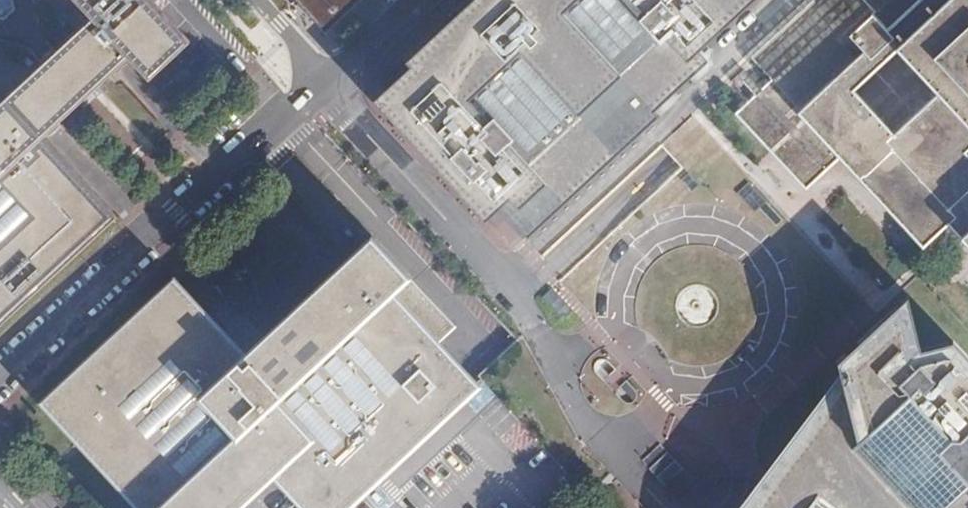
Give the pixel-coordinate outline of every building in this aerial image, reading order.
[(24,80),(63,120),(130,58),(150,79),(189,42),(150,0),(76,0),(87,12),(88,11),(92,17),(55,51),(42,63),(30,51),(28,55),(26,57),(16,66),(0,49),(0,102),(24,80)] [(16,66),(26,57),(28,55),(30,51),(42,63),(55,51),(42,38),(49,36),(59,26),(38,4),(34,4),(34,0),(0,0),(0,49),(16,66)] [(323,25),(350,0),(300,0),(323,25)] [(371,95),(405,132),(442,172),(516,250),(678,100),(663,84),(753,0),(473,0),(371,95)] [(967,229),(967,154),(964,150),(967,146),(967,0),(812,0),(690,113),(858,293),(949,209),(967,229)] [(117,217),(44,139),(63,120),(24,80),(0,102),(0,325),(117,217)] [(389,483),(491,388),(481,378),(480,379),(474,385),(442,351),(445,349),(442,345),(440,347),(434,341),(430,337),(441,327),(409,294),(399,303),(392,296),(395,294),(392,291),(390,293),(388,291),(404,276),(372,243),(375,240),(372,237),(368,240),(371,243),(358,255),(355,252),(351,256),(354,259),(320,290),(318,288),(314,292),(316,294),(282,326),(280,324),(276,327),(278,329),(268,339),(245,314),(243,316),(228,300),(215,312),(230,328),(223,334),(209,320),(212,318),(209,315),(207,316),(176,284),(179,281),(175,277),(172,281),(174,283),(140,314),(138,312),(135,314),(137,317),(110,342),(108,339),(104,342),(106,345),(84,366),(82,364),(78,367),(80,369),(47,400),(45,398),(42,401),(45,405),(47,403),(78,436),(75,438),(77,441),(80,439),(113,473),(110,476),(113,478),(115,476),(145,507),(256,507),(284,482),(339,430),(389,483)] [(441,327),(430,337),(434,341),(453,323),(410,277),(412,275),(408,272),(404,276),(388,291),(390,293),(392,291),(395,294),(392,296),(399,303),(409,294),(441,327)] [(954,341),(920,349),(907,296),(838,362),(840,372),(760,479),(741,501),(735,507),(967,507),(967,356),(954,341)] [(576,476),(574,475),(578,470),(585,462),(577,453),(628,406),(591,367),(602,356),(564,315),(561,317),(543,297),(521,316),(530,327),(485,369),(484,368),(477,375),(480,379),(481,378),(491,388),(389,483),(339,430),(284,482),(256,507),(543,507),(576,476)]
